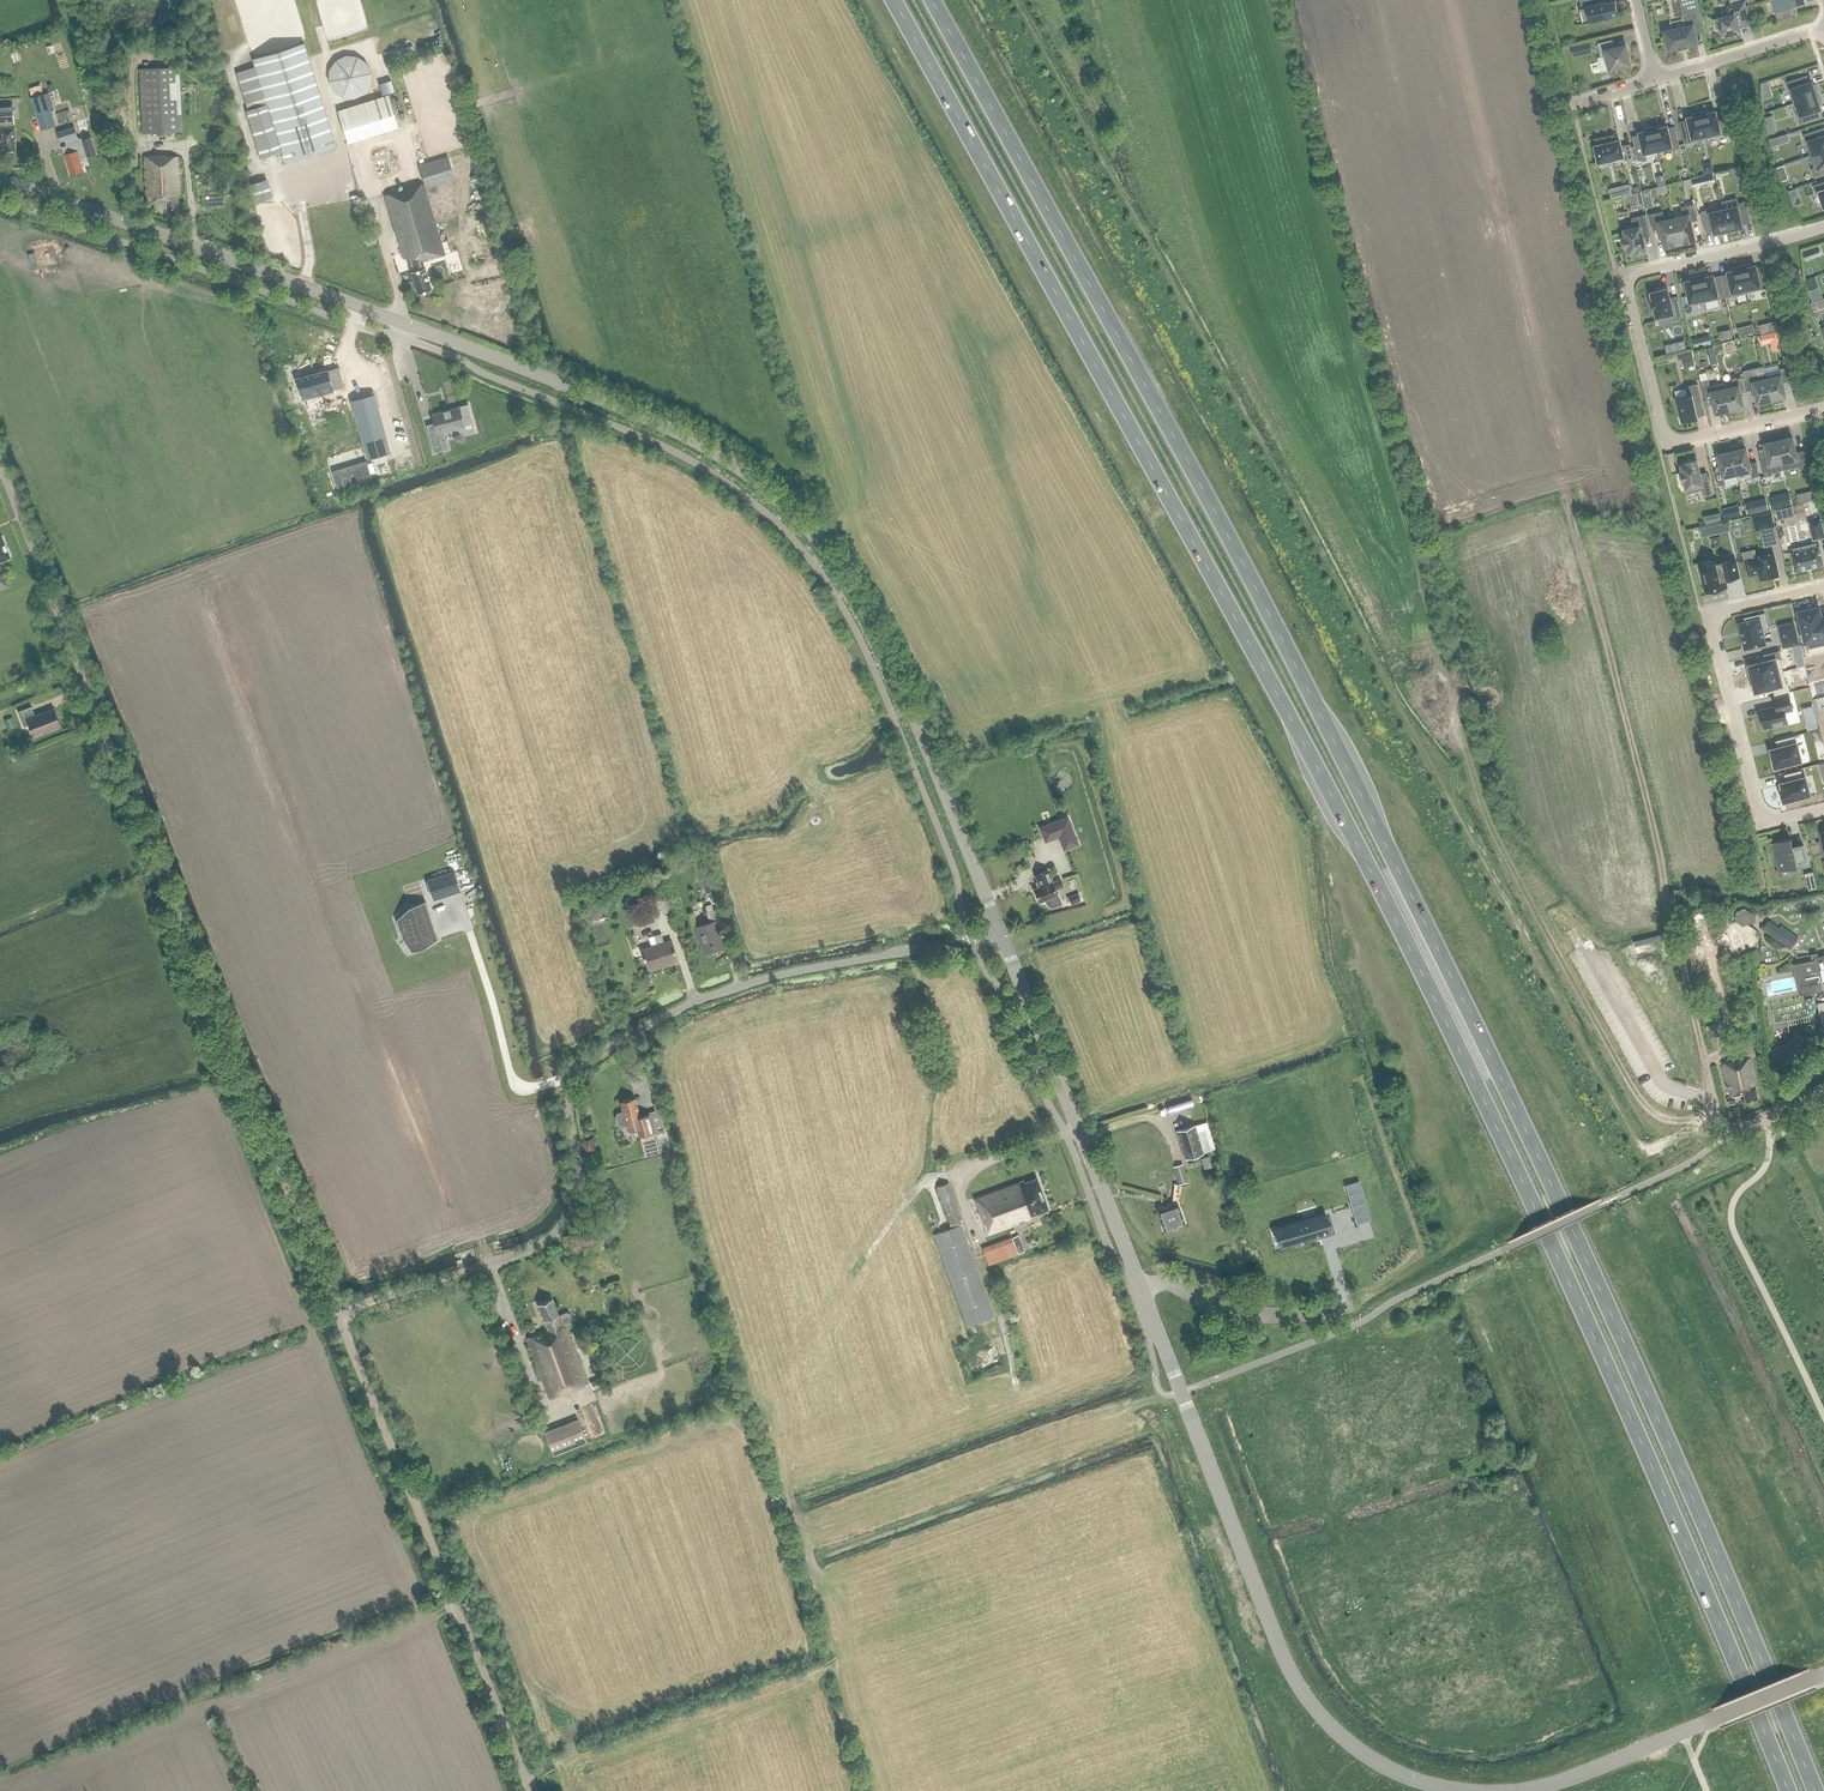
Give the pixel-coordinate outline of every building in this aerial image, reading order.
[(1618,14),(1615,2),(1607,3),(1606,2),(1600,3),(1600,0),(1580,0),(1582,8),(1580,9),(1583,24),(1590,22),(1591,23),(1610,18),(1610,16),(1618,14)] [(1695,33),(1702,31),(1695,0),(1680,0),(1686,27),(1665,32),(1669,48),(1679,46),(1680,48),(1687,47),(1687,44),(1697,42),(1695,33)] [(1778,21),(1796,15),(1796,14),(1793,15),(1790,7),(1805,2),(1805,0),(1771,0),(1778,21)] [(1725,16),(1713,19),(1716,30),(1721,29),(1723,36),(1740,32),(1738,22),(1746,21),(1746,22),(1747,22),(1742,4),(1731,7),(1725,16)] [(1607,56),(1610,70),(1621,67),(1621,70),(1631,67),(1626,45),(1615,48),(1613,40),(1598,43),(1601,57),(1607,56)] [(282,150),(285,161),(336,145),(305,42),(253,58),(267,103),(246,109),(261,157),(282,150)] [(1590,42),(1571,46),(1573,55),(1592,50),(1590,42)] [(329,70),(328,81),(333,91),(342,97),(354,99),(364,94),(370,85),(372,73),(367,63),(357,56),(346,55),(336,60),(329,70)] [(179,68),(139,70),(143,134),(182,132),(179,68)] [(1813,85),(1812,82),(1806,84),(1804,78),(1807,76),(1786,82),(1793,103),(1819,95),(1816,84),(1813,85)] [(37,116),(51,112),(46,93),(32,98),(37,116)] [(400,126),(390,94),(338,110),(348,142),(400,126)] [(1815,111),(1821,109),(1819,106),(1822,105),(1819,95),(1793,103),(1796,103),(1800,115),(1797,116),(1800,124),(1821,117),(1820,116),(1817,117),(1815,111)] [(56,125),(82,117),(77,103),(52,111),(56,125)] [(13,104),(0,106),(0,125),(0,128),(0,138),(1,138),(2,147),(5,147),(5,150),(16,149),(15,139),(16,139),(13,104)] [(1711,110),(1701,112),(1707,138),(1729,133),(1724,112),(1723,112),(1724,116),(1717,118),(1715,112),(1712,112),(1711,110)] [(1685,144),(1707,138),(1701,112),(1690,114),(1691,117),(1688,118),(1689,124),(1682,126),(1681,122),(1680,122),(1685,144)] [(1663,124),(1653,127),(1658,150),(1671,147),(1672,150),(1680,148),(1675,127),(1674,127),(1675,131),(1669,132),(1667,126),(1664,127),(1663,124)] [(75,127),(57,132),(60,142),(65,141),(68,140),(76,137),(77,137),(78,137),(75,127)] [(1638,160),(1646,158),(1645,153),(1658,150),(1653,127),(1642,129),(1643,132),(1639,133),(1641,139),(1634,140),(1633,137),(1638,160)] [(1823,151),(1823,136),(1821,130),(1823,129),(1823,128),(1804,135),(1810,156),(1823,151)] [(1787,134),(1777,137),(1779,145),(1790,141),(1787,134)] [(78,142),(76,137),(68,140),(69,145),(67,145),(62,147),(70,175),(84,171),(80,159),(87,156),(87,157),(96,154),(91,136),(90,136),(91,140),(84,142),(82,139),(82,140),(82,141),(78,142)] [(1621,145),(1620,141),(1607,143),(1595,146),(1599,163),(1622,157),(1622,161),(1634,158),(1630,143),(1621,145)] [(1810,156),(1815,168),(1812,169),(1815,177),(1823,174),(1823,151),(1810,156)] [(167,157),(166,156),(145,157),(147,204),(167,203),(167,209),(178,208),(177,194),(180,193),(177,156),(167,157)] [(419,167),(424,184),(386,195),(404,258),(407,257),(417,293),(432,289),(423,260),(445,253),(425,188),(430,186),(431,188),(454,181),(447,159),(419,167)] [(1784,166),(1776,168),(1779,176),(1787,174),(1784,166)] [(473,174),(471,181),(478,183),(480,176),(473,174)] [(1701,177),(1692,179),(1693,187),(1703,184),(1701,177)] [(1813,186),(1816,194),(1819,193),(1823,207),(1823,182),(1813,186)] [(1797,189),(1789,191),(1791,200),(1799,197),(1797,189)] [(1650,191),(1643,193),(1645,201),(1652,200),(1650,191)] [(1634,194),(1637,206),(1644,204),(1642,192),(1634,194)] [(1750,223),(1745,202),(1736,204),(1737,207),(1724,210),(1729,233),(1740,231),(1739,228),(1742,227),(1741,221),(1748,219),(1749,223),(1750,223)] [(1683,216),(1674,218),(1680,242),(1685,241),(1685,243),(1695,240),(1691,222),(1698,220),(1694,204),(1681,207),(1683,216)] [(1719,236),(1729,233),(1724,210),(1711,213),(1710,210),(1702,212),(1707,233),(1708,233),(1707,229),(1713,228),(1715,234),(1718,233),(1719,236)] [(1660,229),(1665,248),(1675,245),(1674,243),(1680,242),(1674,218),(1665,220),(1663,211),(1650,214),(1653,230),(1660,229)] [(1628,248),(1629,254),(1636,252),(1636,254),(1646,252),(1642,233),(1649,232),(1645,215),(1632,218),(1634,225),(1623,227),(1626,237),(1623,238),(1626,248),(1628,248)] [(1741,266),(1747,293),(1768,288),(1763,266),(1762,266),(1763,270),(1757,272),(1755,266),(1752,266),(1751,264),(1741,266)] [(1721,276),(1726,297),(1747,293),(1741,266),(1730,268),(1731,271),(1728,272),(1729,278),(1722,280),(1722,276),(1721,276)] [(1699,276),(1705,302),(1726,297),(1721,276),(1720,276),(1721,280),(1715,281),(1713,275),(1710,276),(1709,273),(1699,276)] [(1690,303),(1704,300),(1704,302),(1705,302),(1699,276),(1688,278),(1689,281),(1685,282),(1690,303)] [(1674,321),(1683,319),(1679,302),(1671,304),(1667,286),(1655,289),(1656,292),(1651,293),(1653,301),(1651,301),(1653,310),(1655,309),(1657,317),(1673,314),(1674,321)] [(1819,286),(1808,290),(1813,302),(1823,298),(1819,286)] [(1820,300),(1812,303),(1815,311),(1823,308),(1820,300)] [(1775,321),(1767,323),(1769,331),(1777,330),(1775,321)] [(1745,335),(1755,333),(1753,325),(1743,327),(1745,335)] [(1763,345),(1771,343),(1768,333),(1760,335),(1763,345)] [(1694,349),(1703,347),(1701,337),(1692,339),(1694,349)] [(1686,349),(1684,341),(1674,344),(1674,347),(1666,349),(1667,353),(1686,349)] [(1714,346),(1707,348),(1708,354),(1715,353),(1714,346)] [(1695,366),(1692,352),(1685,354),(1688,367),(1695,366)] [(315,374),(293,380),(293,381),(298,380),(301,391),(308,389),(310,396),(345,387),(339,367),(320,373),(321,374),(316,375),(315,373),(314,373),(315,374)] [(1750,369),(1743,371),(1744,377),(1747,391),(1755,389),(1758,404),(1772,401),(1766,376),(1764,367),(1750,371),(1750,369)] [(1780,373),(1766,376),(1772,401),(1786,397),(1783,383),(1790,381),(1786,367),(1779,369),(1780,373)] [(1747,391),(1744,377),(1737,379),(1737,377),(1733,378),(1731,384),(1725,386),(1724,383),(1723,383),(1730,410),(1744,407),(1740,392),(1747,391)] [(1716,414),(1730,410),(1723,383),(1710,386),(1708,379),(1701,381),(1705,401),(1712,399),(1716,414)] [(1676,398),(1681,422),(1698,418),(1697,415),(1705,413),(1698,384),(1686,387),(1688,395),(1676,398)] [(375,394),(351,401),(367,459),(391,453),(375,394)] [(432,415),(434,423),(435,425),(427,427),(434,453),(448,449),(443,431),(474,423),(468,404),(459,407),(459,408),(450,411),(450,410),(443,411),(443,412),(432,415)] [(1796,452),(1793,437),(1779,441),(1785,469),(1799,466),(1800,469),(1807,467),(1803,450),(1796,452)] [(1779,441),(1765,444),(1768,459),(1761,460),(1765,477),(1772,475),(1772,473),(1785,469),(1779,441)] [(1746,448),(1732,451),(1738,477),(1752,473),(1753,478),(1760,476),(1757,462),(1750,463),(1746,448)] [(1738,477),(1732,451),(1718,455),(1722,470),(1715,472),(1718,486),(1725,484),(1724,480),(1738,477)] [(1697,460),(1687,462),(1687,464),(1681,466),(1682,472),(1680,472),(1683,482),(1685,482),(1688,493),(1704,490),(1705,497),(1713,495),(1708,477),(1701,478),(1697,460)] [(342,472),(315,481),(318,493),(346,485),(342,472)] [(1815,490),(1806,492),(1808,501),(1817,498),(1815,490)] [(1782,506),(1779,495),(1768,497),(1771,509),(1782,506)] [(1756,500),(1759,512),(1769,509),(1766,498),(1756,500)] [(1725,519),(1741,514),(1737,504),(1722,509),(1725,519)] [(1774,509),(1777,520),(1794,515),(1791,505),(1774,509)] [(1720,513),(1711,515),(1713,523),(1722,521),(1720,513)] [(1771,513),(1753,517),(1756,531),(1774,527),(1771,513)] [(1813,540),(1823,538),(1823,532),(1821,519),(1809,522),(1813,540)] [(1711,535),(1724,532),(1722,523),(1709,526),(1711,535)] [(10,557),(1,536),(0,536),(0,561),(10,557)] [(1793,552),(1791,553),(1795,572),(1823,565),(1819,546),(1817,546),(1816,543),(1792,548),(1793,552)] [(1760,573),(1761,579),(1778,576),(1773,553),(1756,557),(1757,558),(1746,561),(1749,575),(1760,573)] [(1703,582),(1704,582),(1707,592),(1726,588),(1724,581),(1738,578),(1734,559),(1720,562),(1719,559),(1700,563),(1702,571),(1700,571),(1703,582)] [(8,586),(0,566),(0,590),(8,586)] [(1800,613),(1808,647),(1810,647),(1808,640),(1823,636),(1823,618),(1820,619),(1818,609),(1817,609),(1817,612),(1814,612),(1813,610),(1800,613)] [(1765,613),(1744,618),(1745,622),(1739,624),(1745,648),(1765,644),(1763,632),(1769,631),(1765,613)] [(1798,643),(1794,624),(1779,627),(1784,646),(1798,643)] [(1767,662),(1750,666),(1753,678),(1752,678),(1752,679),(1783,672),(1780,659),(1781,659),(1780,651),(1765,654),(1767,662)] [(1802,653),(1795,655),(1798,666),(1805,665),(1802,653)] [(1783,672),(1752,679),(1753,680),(1756,692),(1773,688),(1775,695),(1790,692),(1788,683),(1786,684),(1783,672)] [(1812,682),(1816,696),(1823,693),(1823,679),(1812,682)] [(1773,727),(1783,725),(1782,723),(1788,722),(1785,711),(1793,710),(1789,695),(1775,699),(1777,707),(1760,711),(1764,728),(1773,726),(1773,727)] [(33,707),(19,713),(25,727),(31,725),(36,737),(63,726),(55,707),(36,715),(33,707)] [(1816,718),(1806,721),(1808,730),(1818,727),(1816,718)] [(1778,748),(1771,750),(1773,758),(1775,765),(1776,767),(1801,761),(1795,736),(1776,741),(1778,748)] [(1787,782),(1781,784),(1783,790),(1781,790),(1784,801),(1791,800),(1791,802),(1801,800),(1800,797),(1810,795),(1805,778),(1803,778),(1801,771),(1785,775),(1787,782)] [(1059,821),(1054,823),(1059,836),(1064,849),(1068,848),(1075,845),(1078,844),(1067,818),(1066,818),(1059,821)] [(1773,844),(1779,871),(1798,866),(1797,863),(1807,861),(1804,845),(1793,847),(1791,839),(1771,844),(1773,844)] [(1037,888),(1034,889),(1040,902),(1046,900),(1048,903),(1049,905),(1052,906),(1054,906),(1061,904),(1055,890),(1063,887),(1060,879),(1052,883),(1048,870),(1035,875),(1038,882),(1040,887),(1037,888)] [(426,881),(432,900),(461,890),(455,872),(426,881)] [(1813,872),(1805,874),(1807,883),(1815,881),(1813,872)] [(711,876),(703,878),(708,892),(715,890),(711,876)] [(1079,893),(1067,898),(1070,905),(1081,900),(1079,893)] [(599,894),(584,898),(591,924),(606,920),(599,894)] [(401,937),(411,951),(423,948),(438,939),(425,901),(409,907),(396,920),(401,937)] [(709,922),(695,926),(700,943),(701,943),(704,952),(724,946),(717,924),(725,922),(720,907),(713,910),(707,911),(706,912),(709,922)] [(1735,921),(1743,926),(1751,923),(1755,923),(1756,914),(1753,913),(1745,908),(1736,912),(1735,921)] [(1774,935),(1773,937),(1790,950),(1799,937),(1781,925),(1779,927),(1768,920),(1763,927),(1774,935)] [(641,949),(647,970),(677,961),(671,940),(664,942),(662,934),(654,936),(656,945),(641,949)] [(1793,964),(1800,995),(1823,990),(1823,995),(1823,955),(1818,957),(1817,954),(1812,955),(1813,960),(1793,964)] [(1723,1035),(1720,1023),(1706,1026),(1710,1039),(1723,1035)] [(1775,1047),(1773,1058),(1781,1065),(1791,1062),(1794,1050),(1798,1045),(1790,1038),(1786,1043),(1775,1047)] [(1747,1058),(1722,1064),(1731,1097),(1727,1098),(1728,1105),(1736,1103),(1735,1097),(1743,1095),(1745,1102),(1758,1099),(1755,1085),(1756,1084),(1750,1058),(1756,1056),(1751,1039),(1740,1042),(1742,1049),(1745,1049),(1747,1058)] [(662,1120),(653,1123),(650,1113),(640,1116),(635,1097),(620,1102),(623,1113),(618,1115),(617,1118),(619,1125),(622,1126),(627,1125),(629,1131),(637,1128),(640,1136),(656,1131),(657,1135),(665,1132),(662,1120)] [(1176,1130),(1185,1158),(1203,1152),(1195,1125),(1176,1130)] [(595,1150),(593,1139),(583,1141),(586,1152),(595,1150)] [(1208,1155),(1200,1157),(1203,1168),(1211,1166),(1208,1155)] [(1171,1168),(1178,1185),(1188,1180),(1181,1163),(1171,1168)] [(974,1198),(987,1234),(1032,1218),(1031,1215),(1047,1210),(1036,1179),(1024,1183),(1023,1180),(974,1198)] [(994,1315),(975,1261),(959,1219),(961,1219),(948,1182),(936,1187),(951,1227),(933,1234),(944,1261),(967,1325),(994,1315)] [(1172,1202),(1179,1199),(1182,1186),(1174,1184),(1172,1202)] [(1362,1193),(1349,1197),(1352,1208),(1366,1204),(1362,1193)] [(1178,1203),(1157,1210),(1162,1224),(1164,1230),(1185,1223),(1182,1217),(1178,1203)] [(1325,1215),(1281,1228),(1286,1245),(1300,1240),(1314,1236),(1330,1232),(1325,1215)] [(987,1265),(998,1261),(1018,1254),(1012,1238),(982,1249),(986,1261),(987,1265)] [(527,1336),(549,1397),(587,1383),(565,1324),(562,1325),(562,1324),(570,1321),(571,1318),(570,1313),(567,1312),(559,1315),(552,1297),(538,1302),(547,1329),(527,1336)] [(590,1382),(593,1390),(605,1385),(602,1378),(590,1382)] [(579,1421),(544,1433),(552,1453),(586,1440),(579,1421)]
